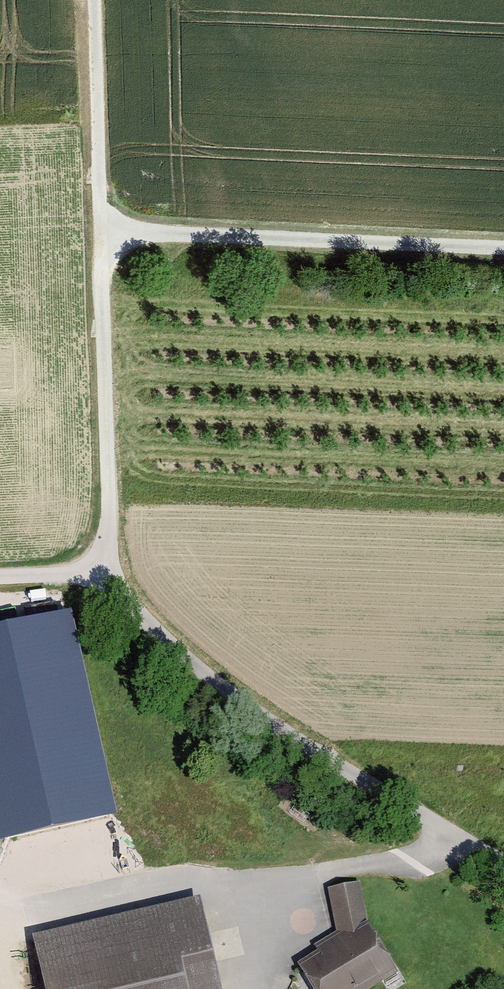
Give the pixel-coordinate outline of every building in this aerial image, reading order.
[(0,639),(0,833),(120,808),(81,622),(0,639)] [(331,891),(339,935),(301,959),(319,988),(376,988),(402,973),(368,918),(361,885),(331,891)] [(38,940),(49,988),(224,988),(205,902),(38,940)]
